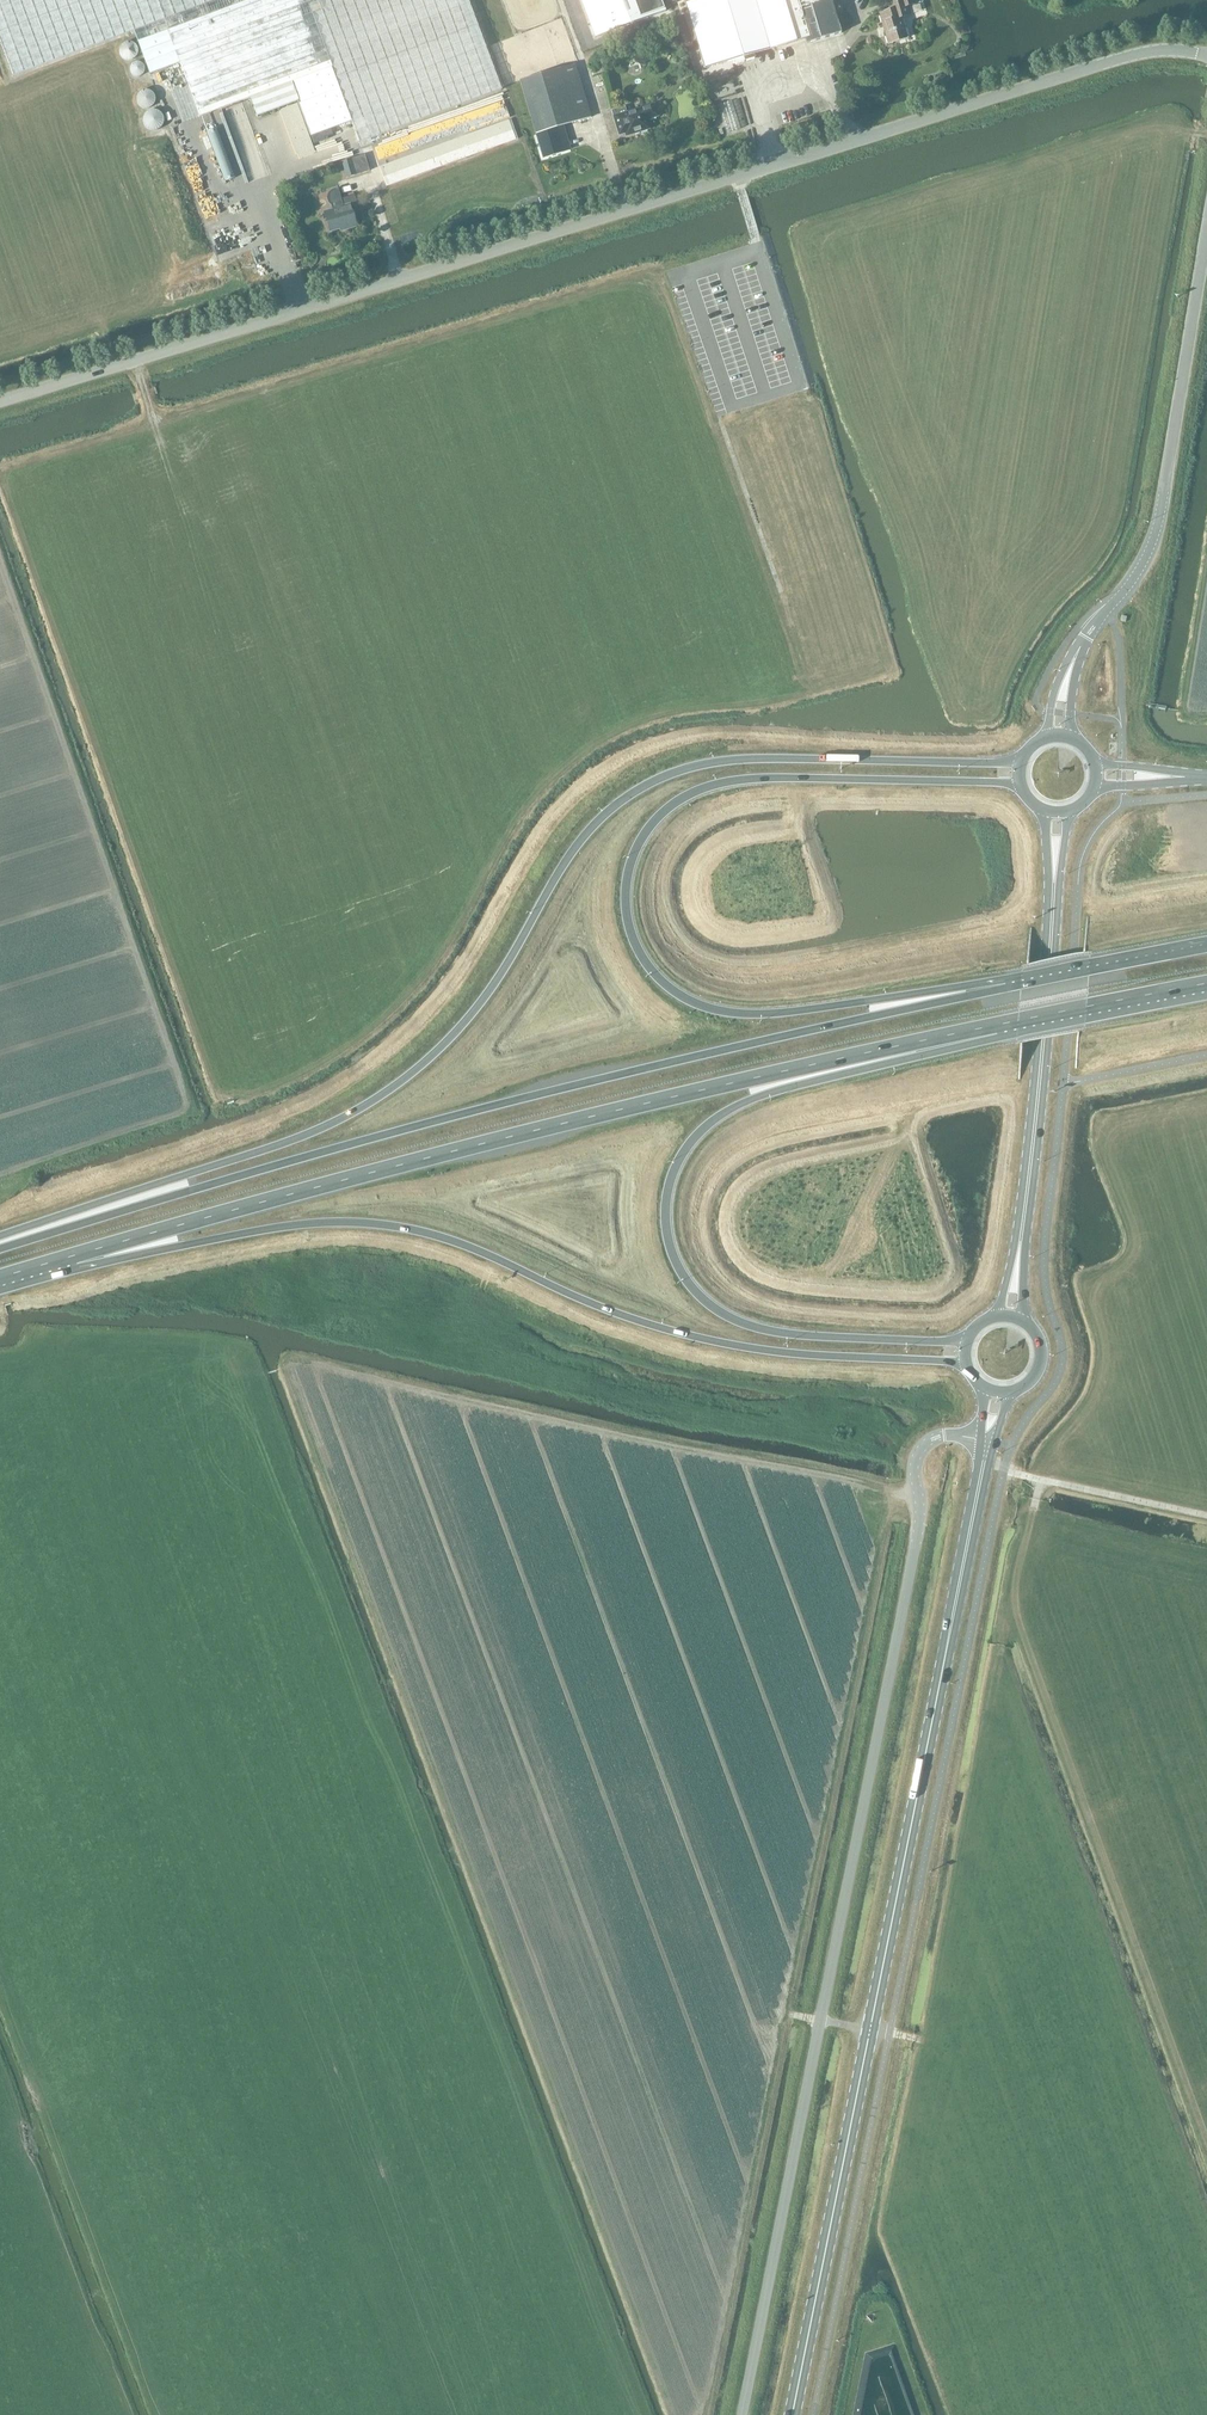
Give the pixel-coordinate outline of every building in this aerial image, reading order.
[(13,76),(59,59),(134,31),(150,74),(181,63),(201,117),(208,114),(251,98),(257,116),(298,101),(311,136),(352,121),(361,148),(373,143),(371,139),(502,90),(468,0),(0,0),(0,40),(13,76)] [(595,37),(666,11),(662,0),(582,0),(595,37)] [(687,3),(685,3),(705,68),(806,39),(807,43),(841,33),(832,0),(831,0),(827,1),(827,0),(686,0),(687,3)] [(915,4),(914,0),(893,0),(888,1),(891,10),(880,13),(889,43),(907,38),(901,17),(909,15),(907,6),(915,4)] [(604,72),(596,50),(585,54),(593,76),(604,72)] [(575,65),(521,81),(536,134),(563,125),(568,124),(591,117),(575,65)] [(625,107),(613,111),(620,134),(626,133),(627,135),(649,128),(647,119),(658,116),(655,104),(643,108),(627,113),(625,107)] [(543,157),(543,158),(564,151),(561,141),(567,139),(563,125),(536,134),(543,157)] [(270,143),(260,148),(265,160),(276,155),(270,143)] [(342,161),(347,177),(356,175),(351,159),(342,161)] [(250,181),(264,175),(260,164),(245,170),(250,181)] [(351,207),(358,205),(355,195),(342,199),(338,188),(338,189),(333,191),(332,191),(331,192),(330,193),(329,194),(329,195),(328,196),(328,198),(328,199),(329,200),(329,201),(330,202),(330,203),(331,204),(332,205),(334,209),(325,212),(330,231),(345,227),(346,229),(357,226),(351,207)] [(958,724),(973,720),(969,705),(953,709),(958,724)] [(1079,1529),(1097,1532),(1098,1525),(1080,1522),(1079,1529)]
